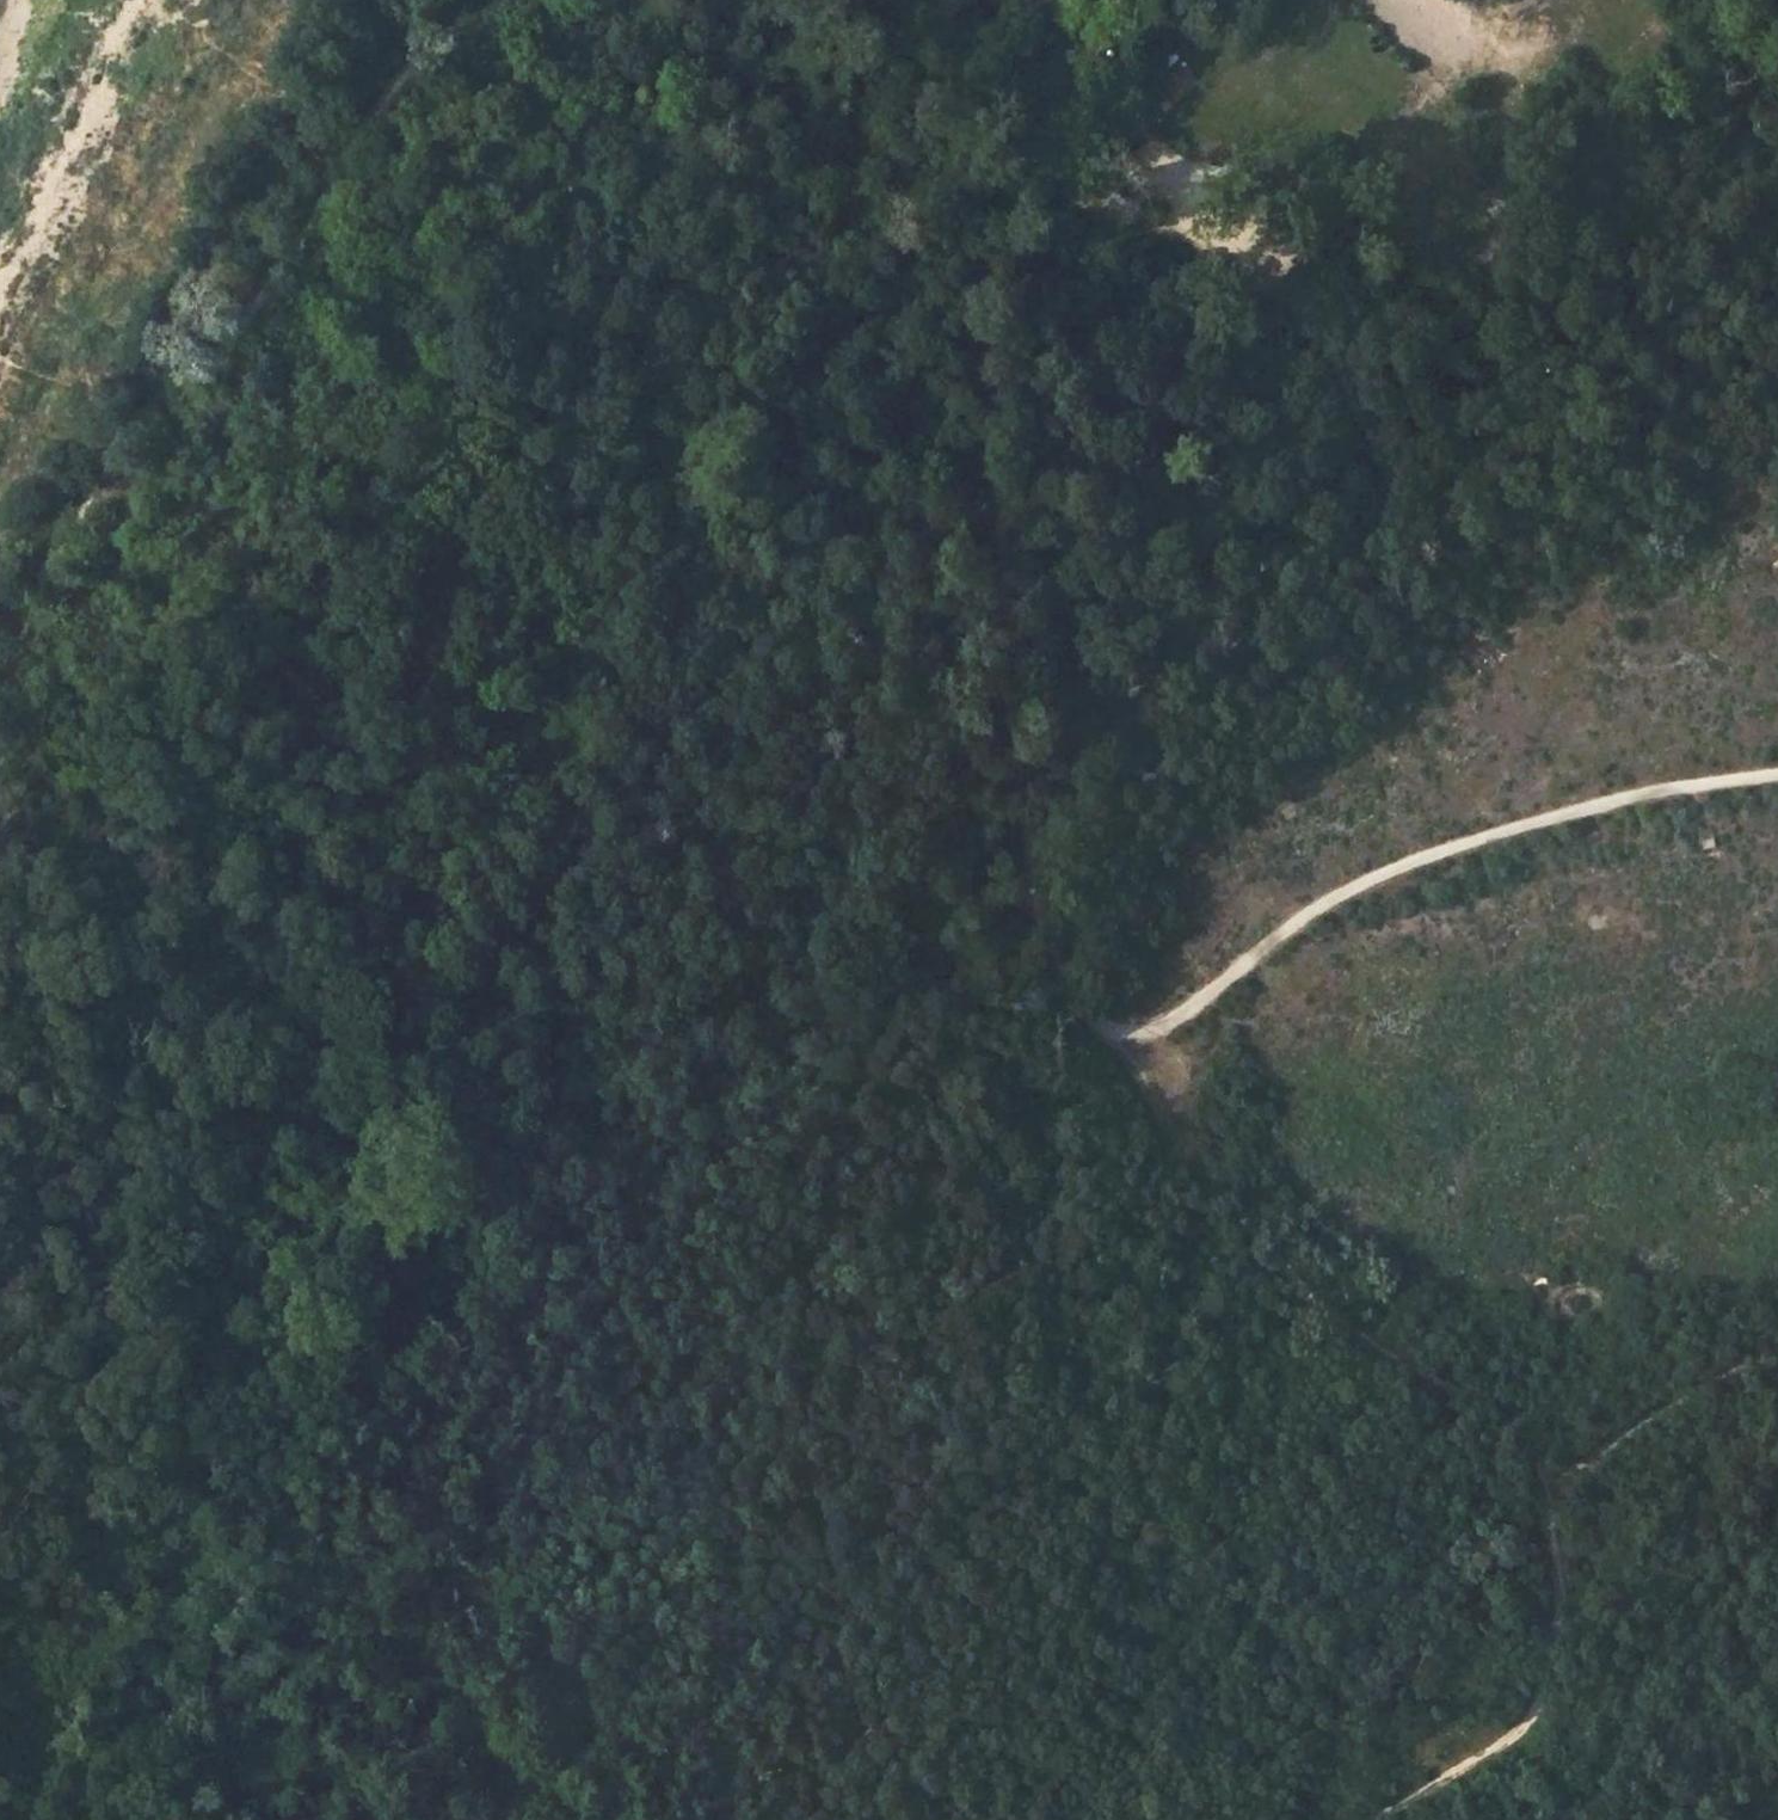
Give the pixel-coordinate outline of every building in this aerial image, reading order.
[(1714,838),(1702,841),(1704,849),(1716,846),(1714,838)]
